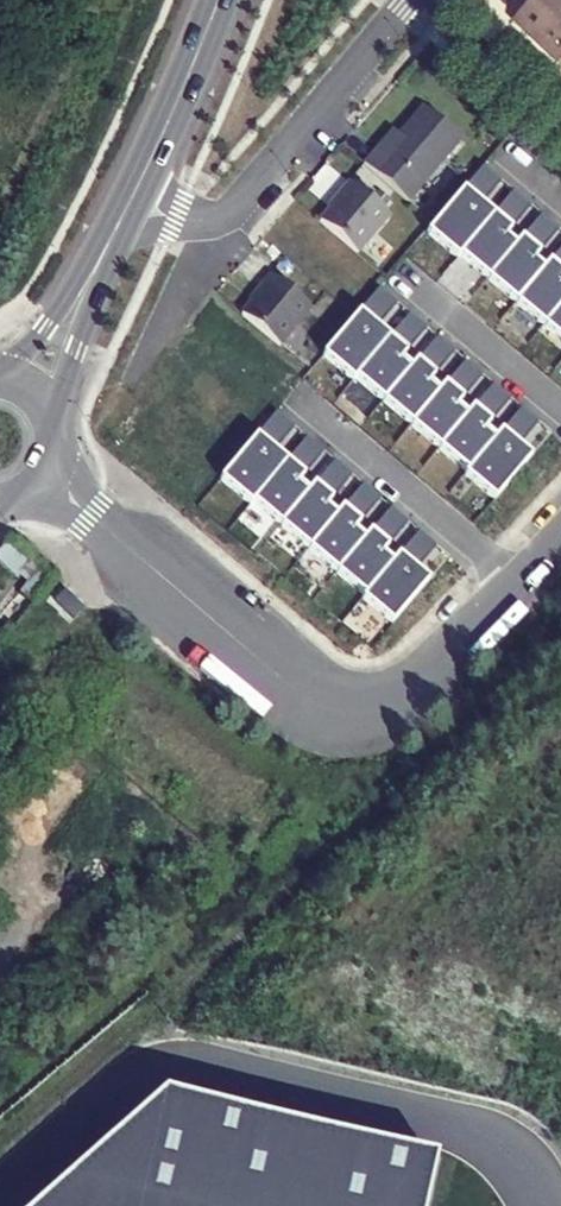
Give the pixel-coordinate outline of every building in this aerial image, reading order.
[(509,21),(558,61),(560,57),(560,0),(521,0),(525,3),(509,21)] [(377,151),(364,165),(408,203),(462,141),(424,108),(383,156),(377,151)] [(390,218),(349,182),(337,197),(340,200),(320,221),(357,255),(390,218)] [(456,261),(458,258),(486,224),(474,214),(480,207),(461,191),(425,235),(456,261)] [(458,258),(486,282),(514,248),(503,239),(509,231),(492,217),(486,224),(458,258)] [(486,282),(514,305),(542,272),(531,262),(537,255),(520,241),(514,248),(486,282)] [(542,329),(560,306),(560,287),(559,286),(560,284),(560,275),(548,264),(542,272),(514,305),(542,329)] [(278,349),(311,312),(271,277),(258,292),(261,294),(241,316),(278,349)] [(560,345),(560,306),(542,329),(560,345)] [(357,315),(321,358),(351,384),(353,381),(381,348),(369,337),(375,330),(357,315)] [(353,381),(381,405),(410,371),(399,362),(405,355),(387,340),(381,348),(353,381)] [(381,405),(410,428),(438,395),(427,386),(433,378),(416,364),(410,371),(381,405)] [(410,428),(438,452),(466,418),(455,409),(461,402),(444,387),(438,395),(410,428)] [(438,452),(466,475),(494,442),(483,433),(489,425),(472,411),(466,418),(438,452)] [(464,478),(494,503),(524,467),(511,456),(517,449),(500,435),(494,442),(466,475),(464,478)] [(251,505),(279,471),(267,462),(273,454),(255,439),(218,482),(249,508),(251,505)] [(279,529),(307,495),(297,486),(303,479),(285,464),(279,471),(251,505),(279,529)] [(279,529),(307,552),(335,519),(325,510),(331,503),(313,488),(307,495),(279,529)] [(307,552),(335,576),(363,542),(353,533),(359,526),(341,511),(335,519),(307,552)] [(363,599),(392,566),(381,557),(387,550),(369,535),(363,542),(335,576),(363,599)] [(0,552),(0,559),(15,573),(29,559),(10,541),(0,552)] [(363,599),(361,602),(391,627),(422,591),(409,581),(415,574),(398,559),(392,566),(363,599)] [(438,1158),(164,1096),(38,1205),(427,1205),(438,1158)]
